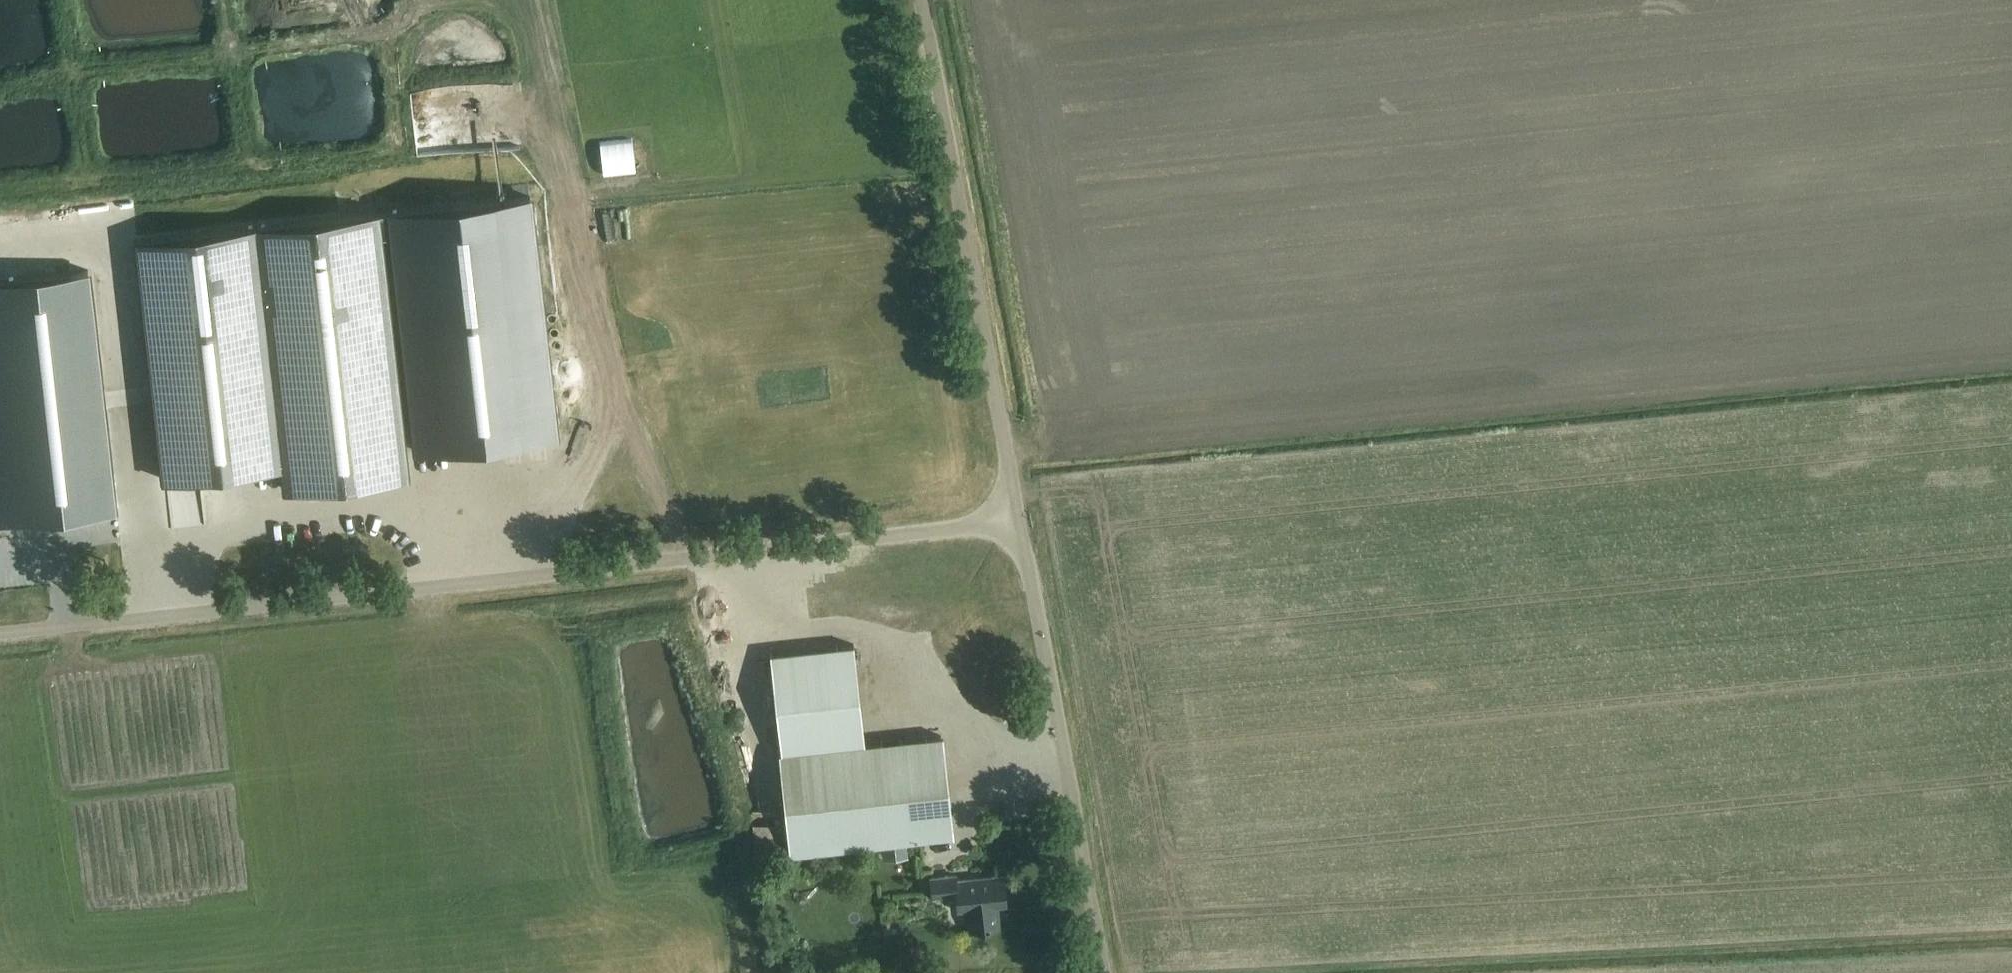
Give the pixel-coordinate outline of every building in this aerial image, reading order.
[(461,205),(390,212),(392,231),(416,450),(487,442),(557,435),(531,197),(461,205)] [(378,214),(138,240),(164,479),(283,466),(286,489),(407,476),(380,232),(378,214)] [(0,279),(0,520),(114,508),(89,269),(0,279)] [(11,596),(11,579),(0,579),(0,596),(11,596)] [(864,743),(854,644),(770,653),(791,853),(951,835),(941,735),(864,743)] [(1006,904),(1003,874),(956,879),(955,874),(930,877),(932,896),(956,893),(958,909),(967,908),(969,929),(999,925),(997,905),(1006,904)] [(958,946),(955,905),(944,906),(944,911),(935,912),(937,947),(958,946)]
